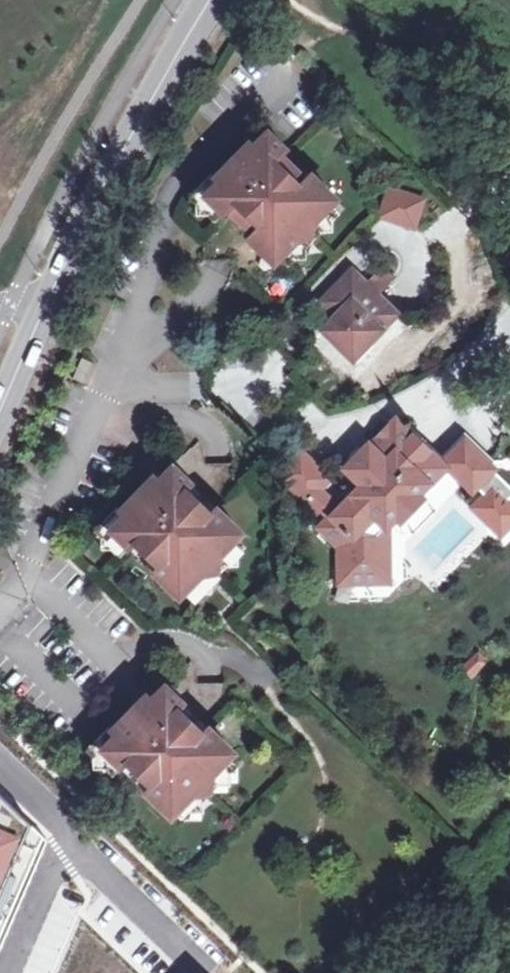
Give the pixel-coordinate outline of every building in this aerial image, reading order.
[(276,261),(289,247),(283,241),(302,220),(309,226),(323,212),(330,205),(302,178),(297,184),(275,163),(280,158),(259,138),(246,152),(242,148),(208,183),(173,223),(199,246),(199,267),(227,267),(227,274),(236,282),(248,270),(259,280),(269,268),(276,261)] [(385,182),(374,217),(415,228),(425,194),(385,182)] [(329,218),(323,212),(309,226),(302,220),(283,241),(289,247),(276,261),(283,267),(302,264),(301,252),(315,238),(326,237),(329,218)] [(360,289),(345,275),(315,306),(330,320),(360,289)] [(330,320),(317,334),(322,339),(340,356),(344,360),(357,346),(365,346),(392,317),(360,289),(330,320)] [(331,365),(332,365),(340,356),(322,339),(314,348),(331,365)] [(81,363),(72,385),(83,389),(92,368),(81,363)] [(360,485),(405,438),(390,424),(345,471),(360,485)] [(414,496),(439,469),(405,438),(360,485),(330,521),(348,538),(349,562),(384,561),(383,530),(393,518),(398,522),(418,501),(414,496)] [(470,509),(497,534),(509,521),(509,508),(503,502),(509,494),(509,491),(460,444),(441,464),(468,490),(471,487),(482,496),(470,509)] [(146,487),(120,515),(124,520),(111,534),(127,550),(131,553),(135,548),(157,568),(152,573),(180,600),(186,592),(200,578),(194,572),(213,551),(219,557),(233,542),(240,535),(260,514),(230,481),(230,466),(203,467),(203,461),(201,451),(196,445),(182,459),(177,455),(167,466),(171,471),(151,492),(146,487)] [(124,520),(120,515),(118,514),(95,537),(101,542),(101,554),(113,554),(118,559),(127,550),(111,534),(124,520)] [(233,542),(219,557),(213,551),(194,572),(200,578),(186,592),(195,600),(199,596),(210,595),(210,583),(226,567),(238,566),(237,555),(242,550),(233,542)] [(180,807),(194,793),(188,786),(207,766),(213,772),(233,751),(256,728),(224,697),(224,682),(197,683),(197,678),(196,668),(191,661),(176,675),(172,671),(162,683),(164,685),(145,705),(140,701),(113,729),(118,734),(104,748),(120,764),(124,767),(129,762),(151,783),(146,788),(173,814),(180,807)] [(118,734),(113,729),(111,727),(89,751),(95,757),(95,769),(106,767),(112,773),(120,764),(104,748),(118,734)] [(207,766),(188,786),(194,793),(180,807),(186,813),(188,815),(193,810),(205,810),(204,798),(219,783),(231,783),(230,772),(234,767),(232,765),(226,759),(213,772),(207,766)] [(0,828),(0,885),(21,837),(0,828)]
